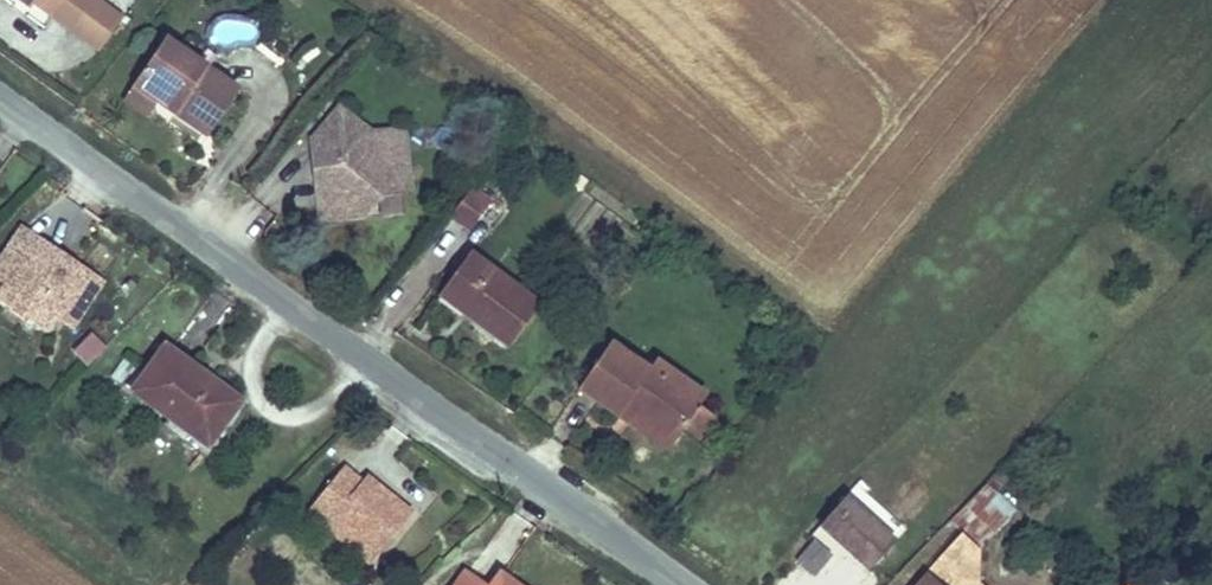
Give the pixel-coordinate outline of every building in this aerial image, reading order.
[(54,0),(29,0),(45,11),(54,0)] [(202,134),(235,85),(159,33),(116,96),(143,114),(158,92),(175,103),(170,111),(202,134)] [(322,132),(371,127),(336,96),(306,134),(308,156),(325,154),(322,132)] [(403,124),(371,127),(322,132),(325,154),(308,156),(315,216),(360,212),(357,191),(409,186),(403,124)] [(464,217),(440,246),(459,263),(484,232),(464,217)] [(10,271),(60,305),(89,260),(38,226),(30,239),(16,230),(0,254),(0,265),(10,271)] [(469,268),(444,303),(480,329),(473,338),(509,363),(540,318),(469,268)] [(10,271),(0,286),(0,290),(49,322),(60,305),(10,271)] [(480,329),(444,303),(438,313),(473,338),(480,329)] [(565,380),(605,411),(618,398),(664,433),(669,427),(686,404),(694,393),(606,327),(565,380)] [(89,329),(72,351),(90,365),(107,343),(89,329)] [(203,439),(237,392),(163,342),(130,389),(203,439)] [(618,398),(605,411),(654,446),(664,433),(618,398)] [(700,415),(686,404),(669,427),(684,438),(700,415)] [(375,546),(410,498),(362,464),(356,473),(335,458),(300,507),(320,521),(327,511),(375,546)] [(1004,503),(973,472),(944,505),(974,533),(1004,503)] [(846,481),(800,531),(808,537),(817,527),(858,567),(895,528),(846,481)] [(991,580),(965,557),(962,532),(948,519),(913,557),(920,562),(898,584),(987,584),(991,580)] [(827,553),(808,537),(790,552),(809,570),(827,553)] [(495,564),(481,581),(464,568),(451,584),(523,584),(495,564)]
